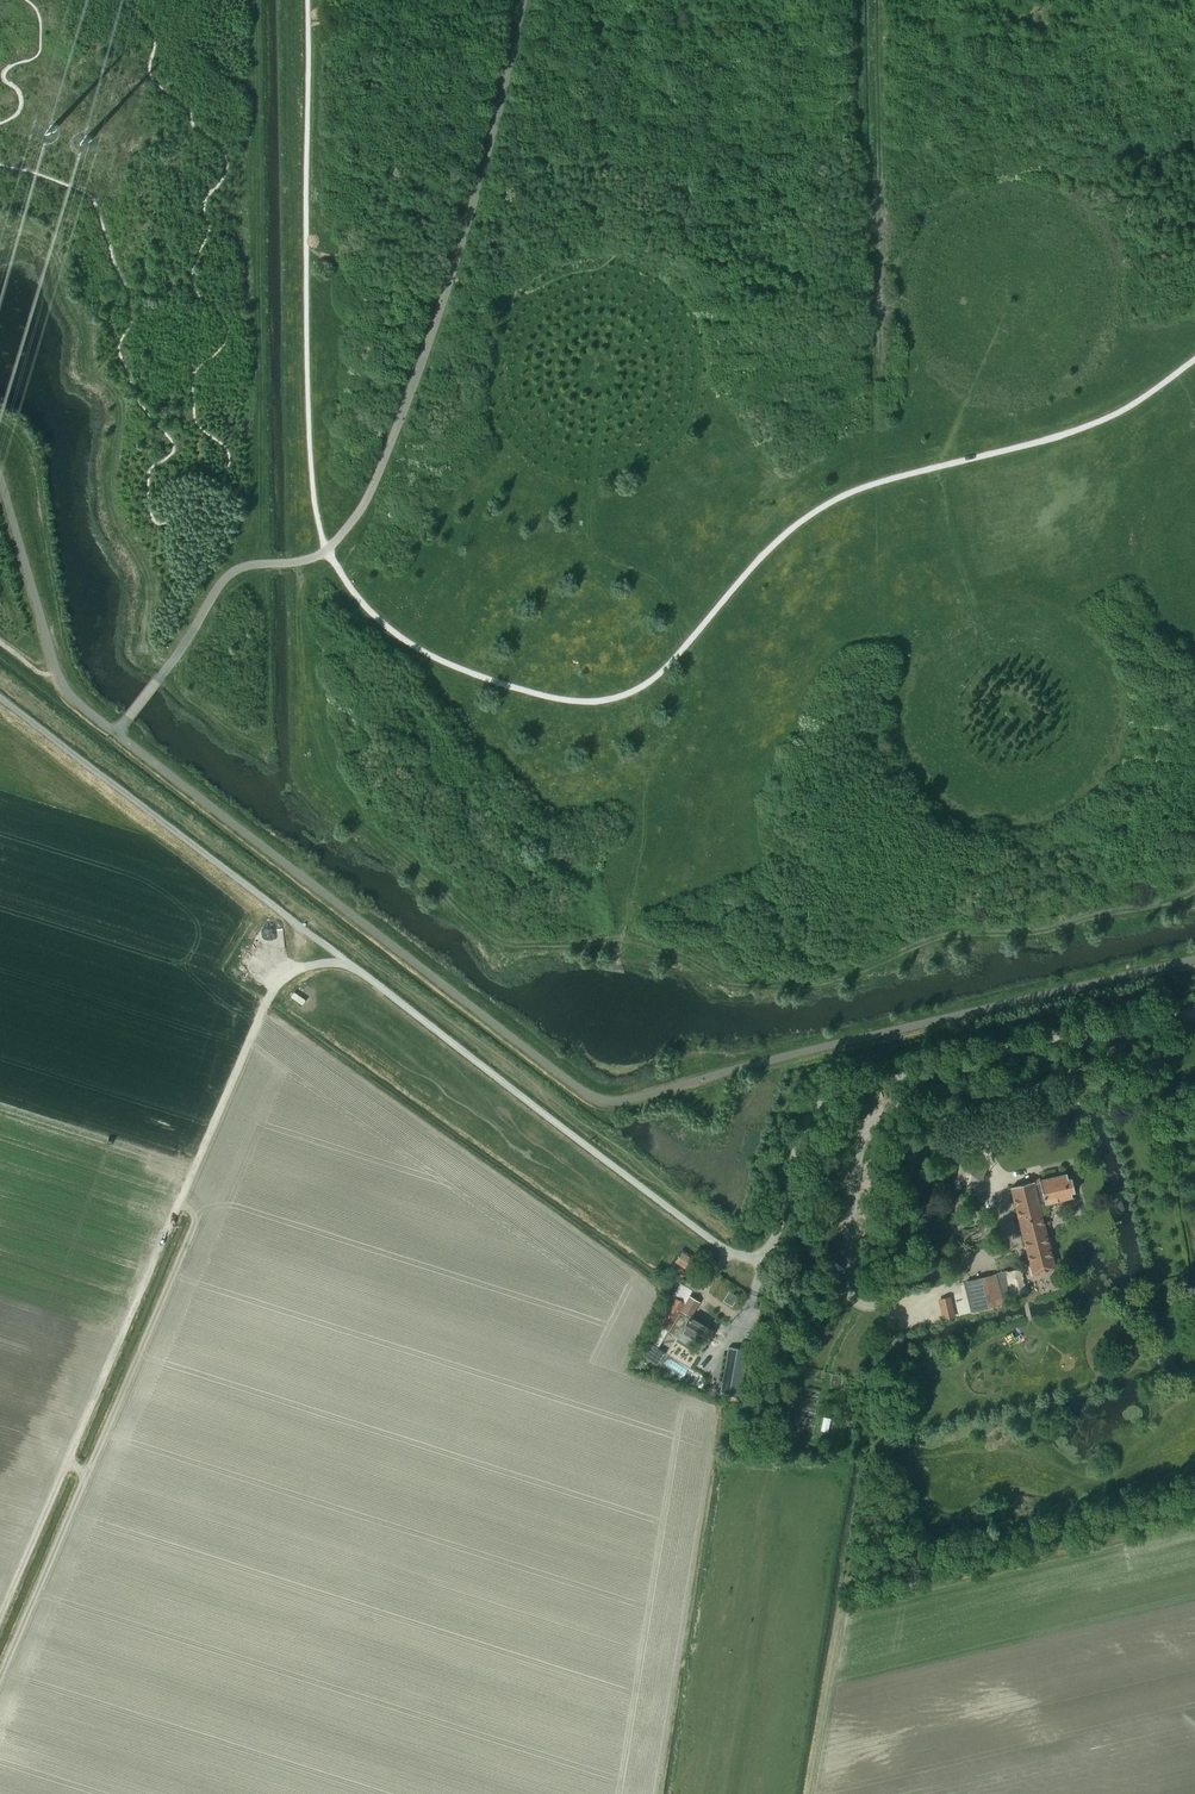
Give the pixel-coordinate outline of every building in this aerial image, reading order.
[(986,1169),(984,1167),(976,1158),(959,1161),(955,1176),(967,1188),(982,1184),(986,1169)] [(1011,1188),(1033,1274),(1056,1269),(1040,1205),(1072,1197),(1071,1192),(1074,1191),(1071,1178),(1067,1179),(1066,1173),(1011,1188)] [(733,1224),(730,1230),(735,1234),(738,1228),(733,1224)] [(675,1262),(684,1268),(685,1269),(692,1259),(682,1252),(675,1262)] [(675,1262),(669,1271),(677,1277),(683,1268),(675,1262)] [(1004,1304),(996,1274),(966,1282),(974,1312),(1004,1304)] [(655,1321),(654,1322),(668,1331),(679,1337),(682,1331),(704,1345),(713,1329),(691,1316),(699,1302),(689,1296),(692,1290),(694,1291),(696,1287),(686,1281),(684,1285),(681,1283),(672,1297),(670,1296),(655,1321)] [(939,1299),(944,1318),(954,1316),(949,1296),(939,1299)] [(647,1341),(640,1354),(657,1365),(665,1353),(657,1348),(658,1347),(658,1348),(668,1331),(654,1322),(644,1339),(647,1341)] [(638,1357),(633,1365),(640,1369),(645,1360),(638,1357)] [(696,1375),(690,1384),(699,1390),(705,1380),(696,1375)]
